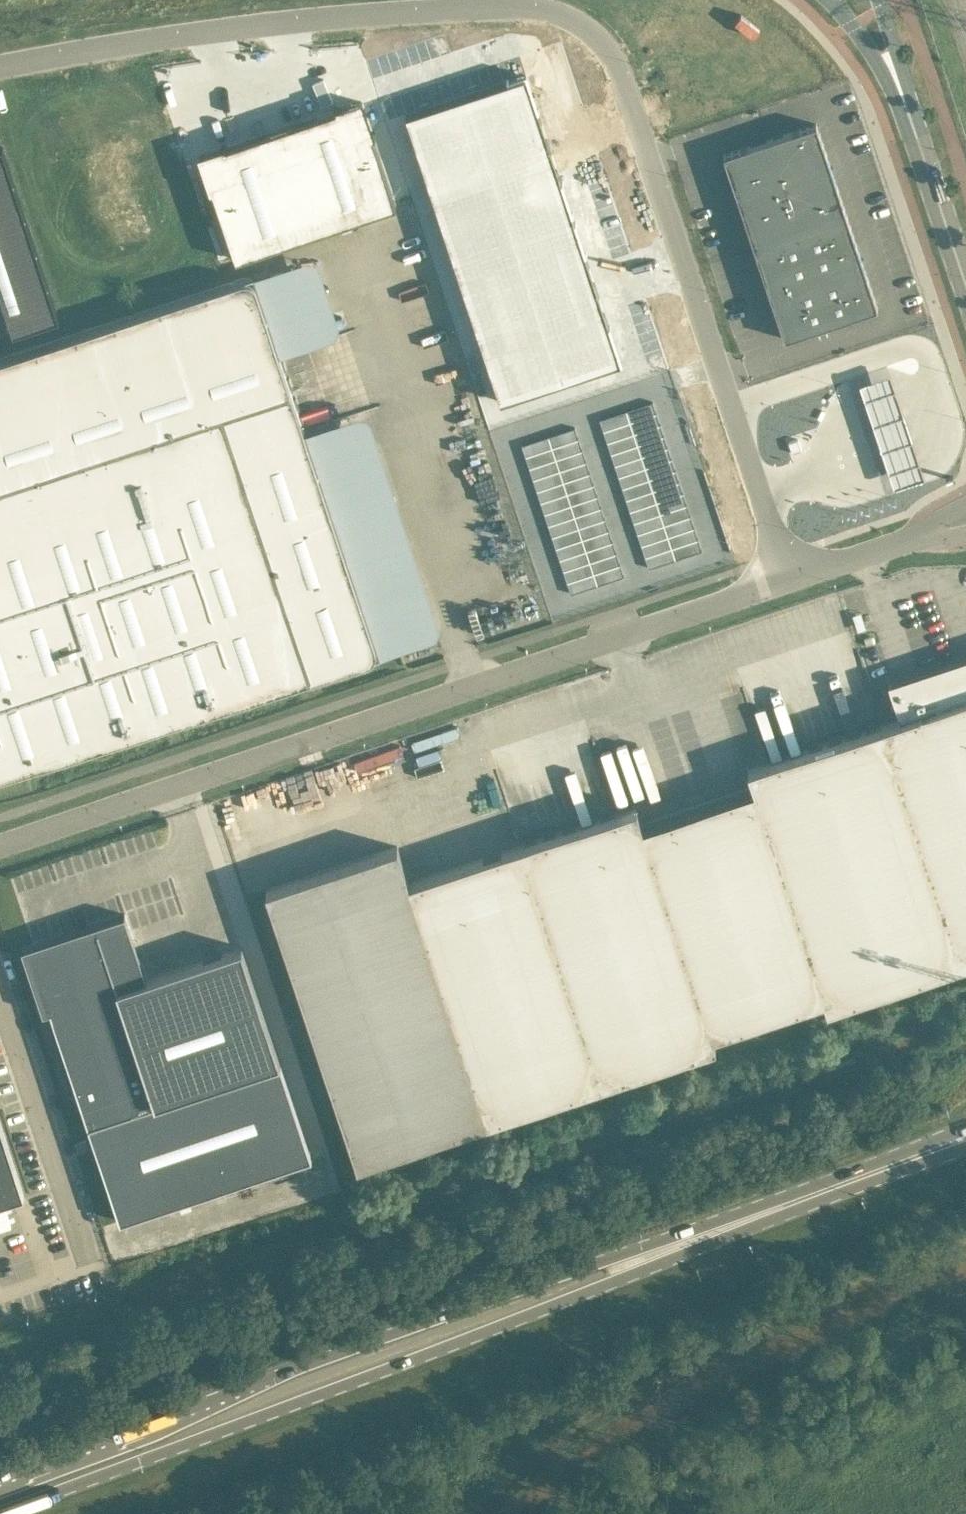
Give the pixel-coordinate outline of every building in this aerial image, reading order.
[(526,74),(406,114),(429,186),(550,146),(526,74)] [(363,101),(202,154),(236,258),(397,205),(363,101)] [(724,153),(754,245),(785,337),(878,306),(817,122),(724,153)] [(574,217),(550,146),(429,186),(453,257),(574,217)] [(453,257),(477,329),(598,289),(574,217),(453,257)] [(367,658),(369,657),(374,653),(376,646),(305,429),(279,351),(257,284),(254,280),(249,277),(243,277),(0,357),(0,774),(367,658)] [(500,399),(621,359),(598,289),(477,329),(500,399)] [(888,363),(858,373),(892,476),(922,467),(888,363)] [(653,398),(627,407),(630,418),(657,409),(653,398)] [(627,407),(600,416),(604,427),(630,418),(627,407)] [(634,430),(661,421),(657,409),(630,418),(634,430)] [(607,438),(634,430),(630,418),(604,427),(607,438)] [(634,430),(638,441),(664,432),(661,421),(634,430)] [(552,444),(579,435),(575,424),(549,433),(552,444)] [(611,450),(638,441),(634,430),(607,438),(611,450)] [(668,444),(664,432),(638,441),(642,452),(668,444)] [(522,441),(526,453),(552,444),(549,433),(522,441)] [(579,435),(552,444),(556,455),(583,446),(579,435)] [(793,451),(804,448),(801,438),(790,442),(793,451)] [(642,452),(638,441),(611,450),(615,461),(642,452)] [(530,464),(556,455),(552,444),(526,453),(530,464)] [(642,452),(645,464),(672,455),(668,444),(642,452)] [(560,467),(586,458),(583,446),(556,455),(560,467)] [(642,452),(615,461),(619,473),(645,464),(642,452)] [(533,475),(560,467),(556,455),(530,464),(533,475)] [(676,466),(672,455),(645,464),(649,475),(676,466)] [(590,469),(586,458),(560,467),(564,478),(590,469)] [(619,473),(622,484),(649,475),(645,464),(619,473)] [(649,475),(653,487),(679,478),(676,466),(649,475)] [(564,478),(560,467),(533,475),(537,487),(564,478)] [(594,481),(590,469),(564,478),(567,489),(594,481)] [(653,487),(649,475),(622,484),(626,495),(653,487)] [(564,478),(537,487),(541,498),(567,489),(564,478)] [(657,498),(683,489),(679,478),(653,487),(657,498)] [(571,501),(598,492),(594,481),(567,489),(571,501)] [(653,487),(626,495),(630,507),(657,498),(653,487)] [(541,498),(545,510),(571,501),(567,489),(541,498)] [(660,509),(687,501),(683,489),(657,498),(660,509)] [(601,504),(598,492),(571,501),(575,512),(601,504)] [(657,498),(630,507),(634,518),(660,509),(657,498)] [(575,512),(571,501),(545,510),(548,521),(575,512)] [(687,501),(660,509),(664,521),(691,512),(687,501)] [(579,524),(605,515),(601,504),(575,512),(579,524)] [(637,530),(664,521),(660,509),(634,518),(637,530)] [(575,512),(548,521),(552,532),(579,524),(575,512)] [(668,532),(694,523),(691,512),(664,521),(668,532)] [(605,515),(579,524),(582,535),(609,526),(605,515)] [(641,541),(668,532),(664,521),(637,530),(641,541)] [(672,544),(698,535),(694,523),(668,532),(672,544)] [(556,544),(582,535),(579,524),(552,532),(556,544)] [(582,535),(586,546),(613,538),(609,526),(582,535)] [(645,552),(672,544),(668,532),(641,541),(645,552)] [(556,544),(560,555),(586,546),(582,535),(556,544)] [(675,555),(702,546),(698,535),(672,544),(675,555)] [(616,549),(613,538),(586,546),(590,558),(616,549)] [(672,544),(645,552),(649,564),(675,555),(672,544)] [(590,558),(586,546),(560,555),(563,567),(590,558)] [(590,558),(594,569),(620,560),(616,549),(590,558)] [(567,578),(594,569),(590,558),(563,567),(567,578)] [(597,581),(624,572),(620,560),(594,569),(597,581)] [(594,569),(567,578),(571,589),(597,581),(594,569)] [(939,672),(939,670),(892,686),(890,680),(889,681),(900,717),(748,768),(754,786),(643,823),(637,805),(407,881),(486,1120),(716,1043),(713,1033),(824,996),(828,1006),(965,960),(965,663),(939,672)] [(126,918),(97,927),(29,950),(36,971),(43,1010),(44,1011),(51,1009),(121,1219),(312,1156),(242,945),(147,977),(125,912),(124,912),(126,918)] [(25,1194),(0,1118),(0,1202),(25,1194)]
